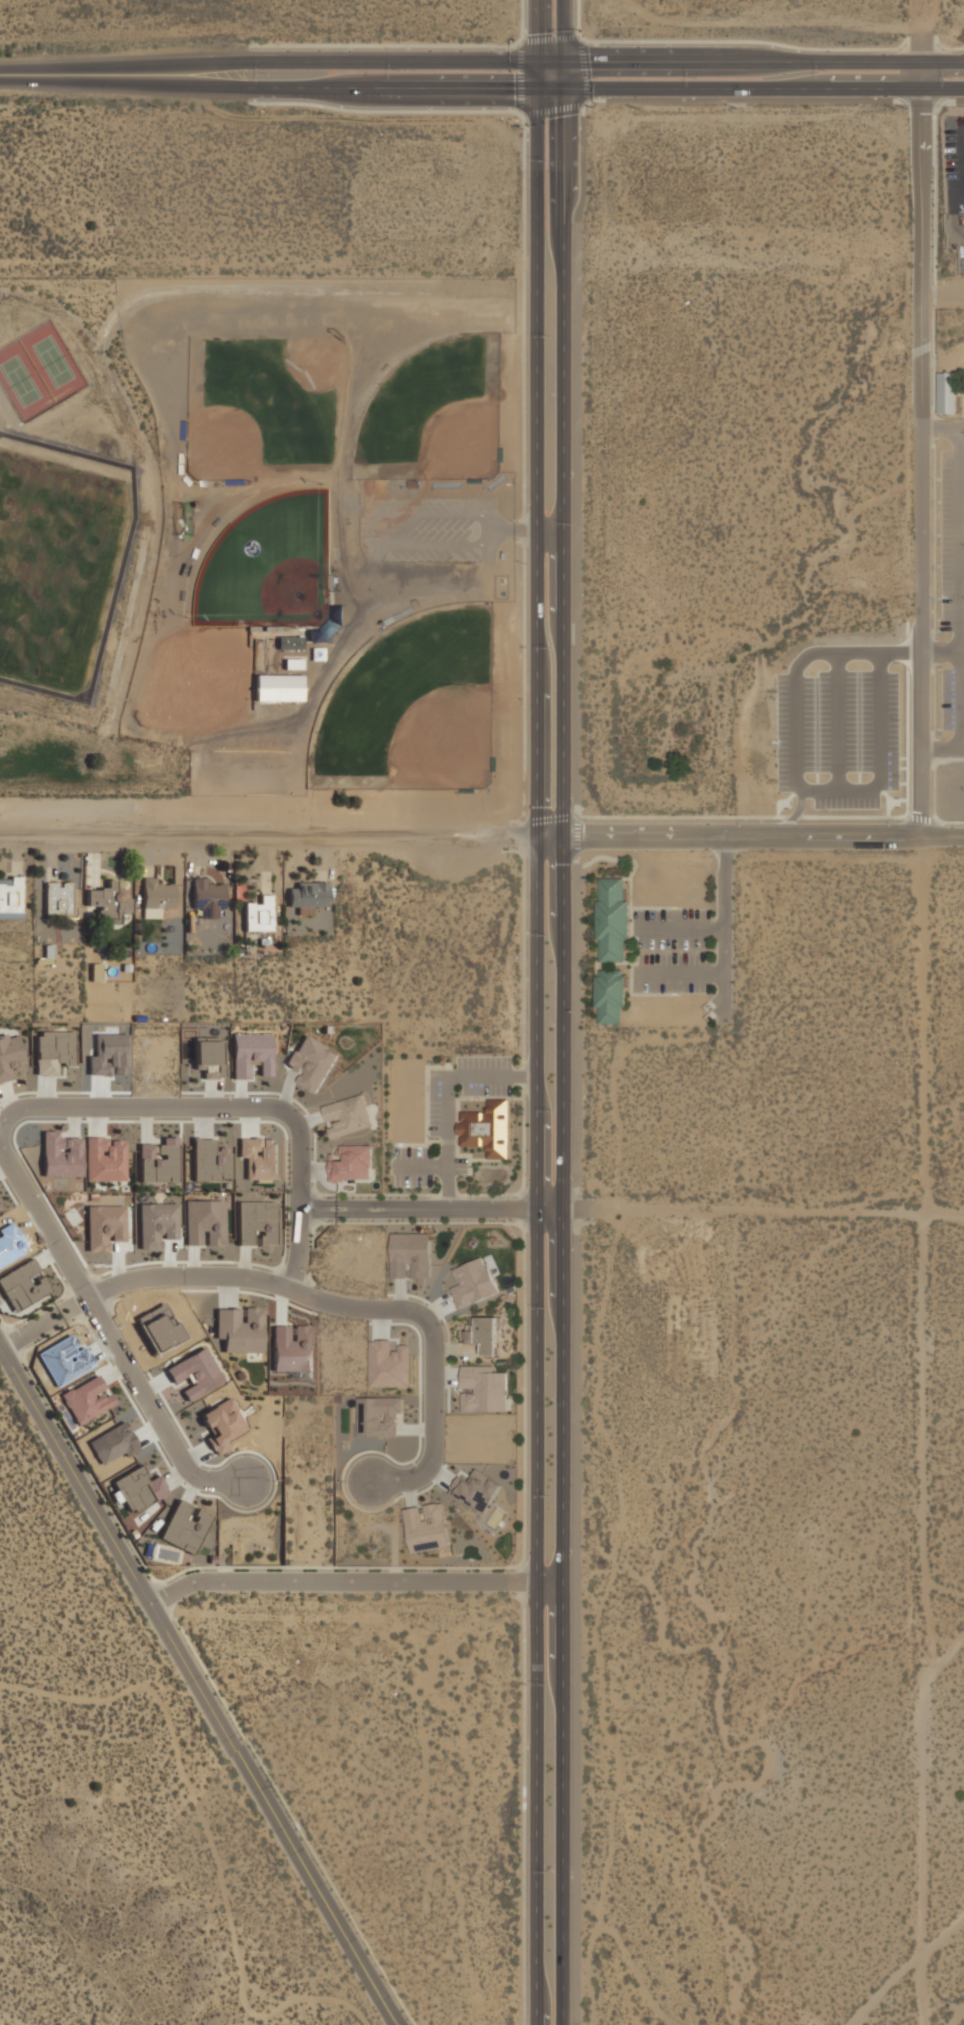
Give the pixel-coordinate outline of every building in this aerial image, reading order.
[(957,371),(939,371),(939,413),(957,413),(957,371)] [(302,648),(302,635),(278,635),(278,648),(302,648)] [(304,674),(255,674),(255,700),(304,700),(304,674)] [(22,875),(0,875),(0,918),(22,918),(22,875)] [(142,918),(163,918),(163,907),(174,907),(174,885),(163,885),(163,876),(142,876),(142,918)] [(212,885),(212,877),(192,877),(192,908),(201,908),(200,918),(214,918),(214,909),(223,909),(224,885),(212,885)] [(623,961),(623,939),(630,939),(629,899),(623,899),(623,877),(597,877),(597,962),(623,961)] [(86,906),(97,906),(96,921),(119,922),(119,913),(129,913),(130,897),(118,897),(119,879),(107,879),(107,889),(86,889),(86,906)] [(45,881),(45,916),(73,916),(73,881),(45,881)] [(289,905),(298,905),(298,914),(315,914),(315,905),(327,905),(327,881),(297,881),(297,888),(289,888),(289,905)] [(273,895),(260,895),(260,903),(244,903),(244,931),(273,931),(273,895)] [(596,1023),(625,1023),(625,969),(596,969),(596,1023)] [(74,1031),(37,1032),(37,1076),(56,1076),(56,1064),(74,1064),(74,1031)] [(271,1034),(232,1034),(233,1079),(249,1079),(249,1061),(259,1061),(259,1076),(271,1076),(271,1034)] [(13,1080),(10,1070),(24,1067),(17,1036),(7,1038),(7,1035),(0,1037),(0,1083),(13,1080)] [(338,1053),(302,1035),(286,1065),(302,1074),(297,1083),(317,1093),(338,1053)] [(203,1079),(222,1078),(221,1037),(193,1038),(194,1068),(203,1068),(203,1079)] [(510,1098),(488,1098),(487,1110),(458,1109),(458,1147),(488,1147),(488,1159),(509,1159),(510,1098)] [(326,1121),(348,1117),(347,1112),(353,1111),(352,1107),(345,1108),(344,1101),(329,1104),(330,1108),(324,1109),(326,1121)] [(329,1129),(331,1138),(347,1134),(344,1121),(335,1123),(336,1127),(329,1129)] [(42,1176),(80,1177),(81,1138),(57,1138),(57,1131),(42,1131),(42,1176)] [(138,1182),(177,1182),(177,1137),(158,1137),(158,1145),(138,1145),(138,1182)] [(233,1149),(214,1149),(214,1137),(192,1137),(192,1182),(233,1182),(233,1149)] [(85,1181),(125,1181),(125,1140),(108,1141),(108,1138),(85,1138),(85,1181)] [(277,1140),(262,1139),(262,1138),(239,1138),(238,1158),(245,1158),(245,1179),(277,1180),(277,1140)] [(371,1144),(340,1145),(340,1156),(328,1156),(329,1180),(371,1179),(371,1144)] [(225,1201),(186,1201),(185,1245),(201,1245),(202,1232),(206,1232),(206,1246),(224,1246),(225,1201)] [(275,1245),(275,1201),(237,1201),(237,1245),(255,1245),(275,1245)] [(177,1204),(139,1204),(140,1249),(161,1249),(161,1240),(177,1239),(177,1204)] [(124,1206),(87,1206),(87,1252),(108,1252),(108,1242),(125,1242),(124,1206)] [(391,1278),(407,1278),(407,1264),(411,1264),(411,1278),(430,1278),(430,1233),(391,1234),(391,1278)] [(11,1312),(50,1292),(43,1278),(29,1285),(25,1278),(38,1271),(32,1259),(0,1276),(0,1290),(11,1312)] [(262,1353),(262,1307),(243,1308),(243,1322),(239,1322),(238,1309),(216,1309),(216,1339),(223,1339),(223,1353),(262,1353)] [(500,1355),(500,1316),(477,1316),(477,1326),(468,1326),(468,1345),(483,1345),(483,1355),(500,1355)] [(293,1326),(293,1340),(289,1340),(289,1326),(272,1326),(273,1371),(312,1371),(312,1326),(293,1326)] [(409,1386),(409,1345),(398,1345),(398,1352),(390,1352),(390,1340),(369,1340),(369,1387),(409,1386)] [(164,1368),(172,1383),(190,1375),(194,1384),(181,1391),(186,1401),(223,1382),(205,1347),(164,1368)] [(505,1372),(493,1372),(493,1366),(461,1366),(461,1388),(474,1388),(474,1393),(462,1393),(462,1412),(505,1412),(505,1372)] [(115,1405),(107,1390),(106,1392),(97,1375),(60,1394),(75,1425),(115,1405)] [(199,1414),(210,1435),(205,1438),(214,1456),(229,1448),(225,1441),(247,1430),(230,1398),(199,1414)] [(402,1398),(361,1398),(361,1418),(361,1429),(361,1437),(395,1437),(395,1413),(402,1413),(402,1398)] [(112,1480),(128,1513),(168,1494),(159,1475),(149,1480),(142,1465),(112,1480)] [(468,1482),(458,1476),(449,1491),(486,1512),(502,1484),(476,1469),(468,1482)] [(160,1539),(194,1554),(211,1515),(197,1509),(191,1522),(184,1519),(191,1505),(177,1499),(160,1539)] [(404,1509),(407,1532),(445,1526),(441,1502),(421,1506),(404,1509)]
